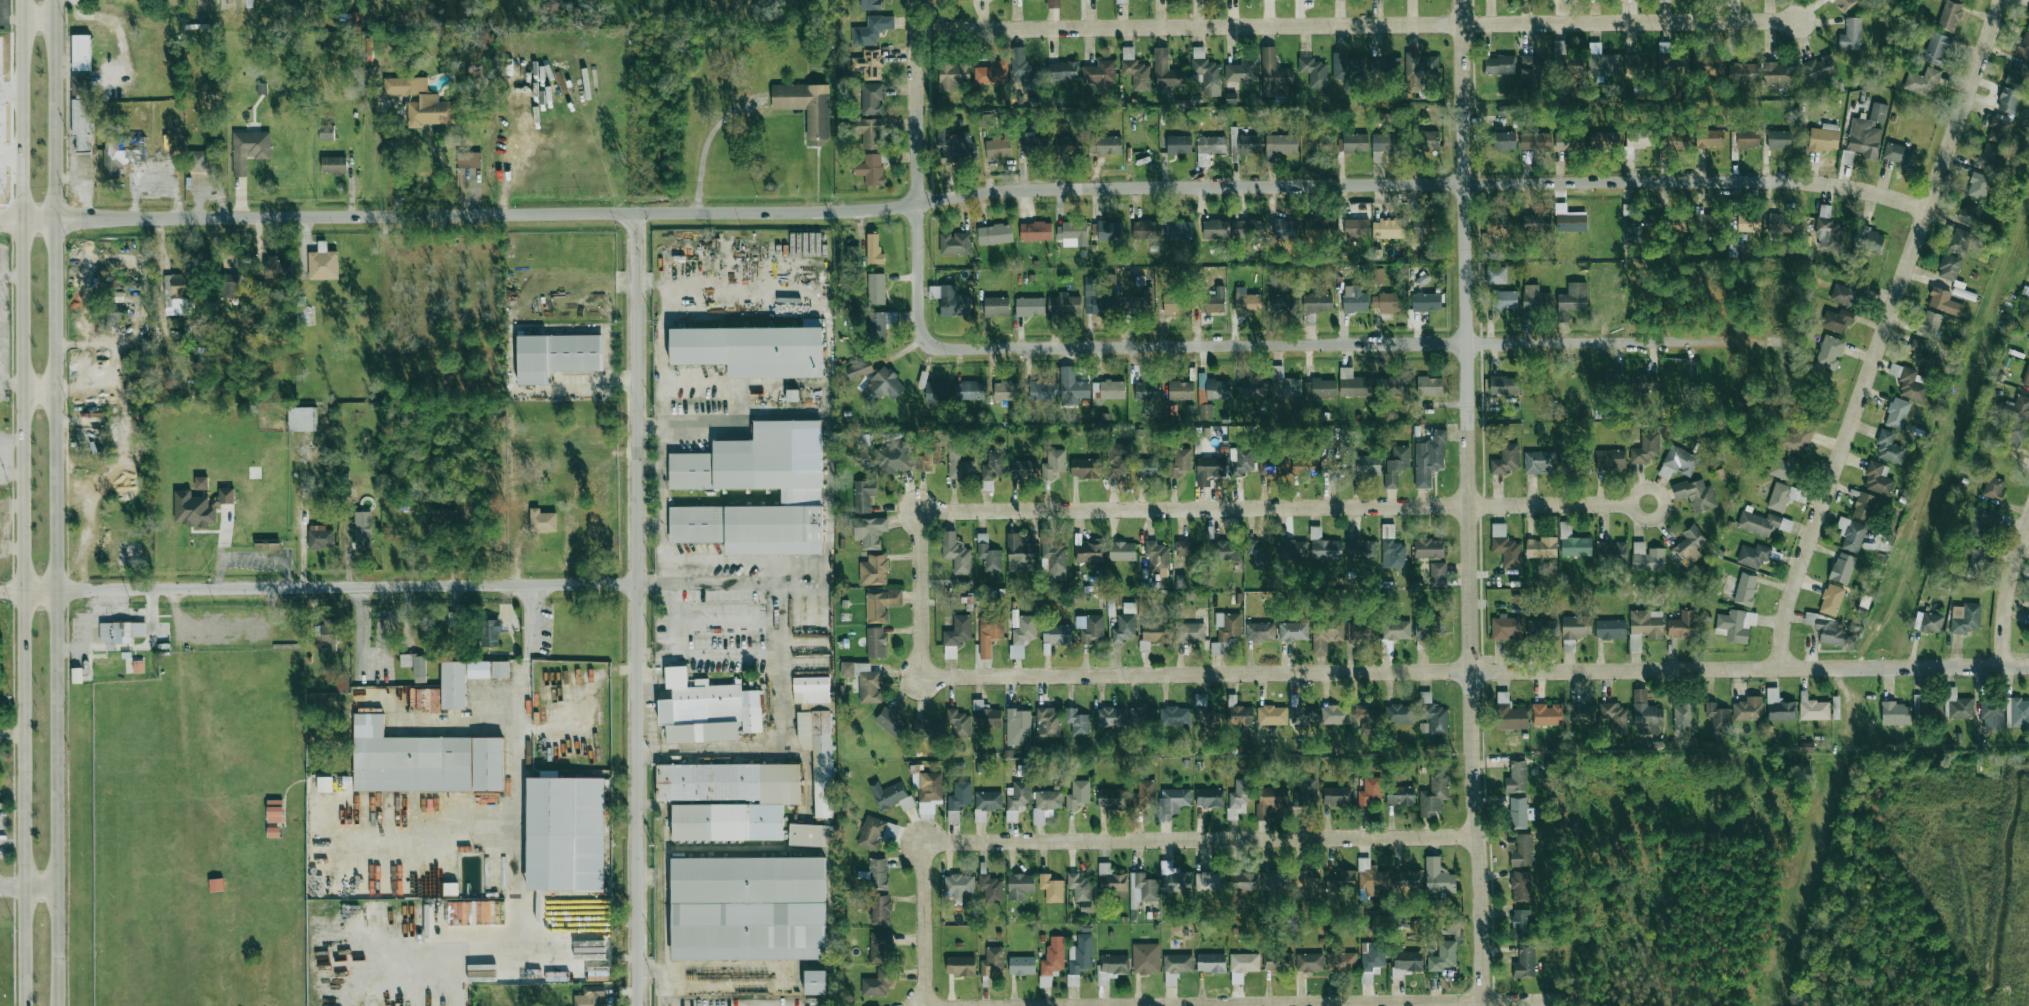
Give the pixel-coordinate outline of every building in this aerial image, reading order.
[(882,9),(882,0),(860,0),(860,10),(882,9)] [(1060,0),(1046,0),(1046,7),(1059,8),(1060,0)] [(1841,12),(1856,2),(1855,0),(1833,0),(1841,12)] [(1963,5),(1948,0),(1945,0),(1936,27),(1954,32),(1963,5)] [(851,27),(851,45),(878,44),(878,29),(894,29),(893,15),(866,16),(866,27),(851,27)] [(1844,33),(1839,33),(1838,49),(1860,50),(1861,17),(1845,17),(1844,33)] [(1942,67),(1953,38),(1932,30),(1921,59),(1942,67)] [(2023,30),(2015,54),(2028,59),(2028,32),(2023,30)] [(90,70),(90,34),(72,34),(71,70),(90,70)] [(1565,40),(1554,40),(1554,74),(1583,73),(1583,55),(1565,56),(1565,40)] [(1619,74),(1619,54),(1601,54),(1601,42),(1588,42),(1588,74),(1619,74)] [(1687,53),(1669,53),(1669,43),(1658,43),(1658,73),(1687,72),(1687,53)] [(1122,75),(1132,75),(1133,90),(1150,90),(1149,64),(1135,64),(1134,46),(1121,47),(1122,75)] [(1287,96),(1287,85),(1292,85),(1292,68),(1276,68),(1275,46),(1261,46),(1262,96),(1287,96)] [(1153,47),(1154,86),(1178,86),(1177,68),(1169,68),(1168,47),(1153,47)] [(1220,62),(1204,63),(1204,47),(1192,47),(1192,82),(1202,82),(1202,96),(1220,96),(1220,62)] [(851,70),(863,70),(863,79),(882,78),(881,49),(862,50),(863,57),(851,57),(851,70)] [(1332,79),(1344,79),(1344,90),(1352,90),(1353,79),(1365,79),(1365,57),(1346,56),(1346,52),(1332,52),(1332,79)] [(1405,54),(1406,92),(1424,91),(1423,78),(1439,78),(1438,53),(1405,54)] [(1724,54),(1693,53),(1693,74),(1723,75),(1724,54)] [(1520,78),(1540,79),(1540,55),(1520,54),(1520,78)] [(1624,55),(1624,75),(1645,75),(1645,55),(1624,55)] [(1802,61),(1807,82),(1836,76),(1831,55),(1802,61)] [(1514,56),(1484,56),(1484,74),(1514,73),(1514,56)] [(1224,81),(1257,81),(1257,57),(1240,57),(1240,64),(1225,64),(1224,81)] [(1298,73),(1309,72),(1309,88),(1327,88),(1326,62),(1315,62),(1314,57),(1298,57),(1298,73)] [(1369,58),(1370,76),(1400,76),(1400,57),(1369,58)] [(1081,66),(1082,83),(1097,82),(1097,93),(1111,93),(1110,83),(1115,83),(1115,59),(1097,60),(1097,65),(1081,66)] [(974,66),(974,83),(1007,84),(1007,60),(990,60),(989,67),(974,66)] [(2024,88),(2028,72),(2028,65),(2012,60),(2005,82),(2024,88)] [(956,91),(956,84),(969,84),(969,62),(939,61),(938,90),(956,91)] [(1046,62),(1047,80),(1078,79),(1078,62),(1046,62)] [(1778,85),(1794,85),(1794,63),(1763,62),(1762,86),(1778,87),(1778,85)] [(1757,63),(1728,63),(1728,82),(1757,82),(1757,63)] [(1903,88),(1932,97),(1940,70),(1926,66),(1923,76),(1908,71),(1903,88)] [(71,75),(71,97),(72,97),(72,136),(76,136),(76,151),(94,151),(94,97),(89,97),(89,74),(71,75)] [(454,123),(454,101),(438,101),(438,93),(427,94),(427,77),(383,77),(383,94),(418,94),(418,101),(407,101),(407,128),(421,128),(421,124),(454,123)] [(883,114),(883,82),(861,83),(861,115),(883,114)] [(828,84),(771,85),(771,109),(806,109),(807,145),(829,145),(828,84)] [(2016,114),(2020,91),(2001,87),(1996,110),(2016,114)] [(1851,116),(1846,150),(1862,152),(1861,158),(1876,161),(1882,125),(1884,125),(1887,104),(1872,102),(1869,119),(1851,116)] [(1498,106),(1498,114),(1516,113),(1516,105),(1498,106)] [(1985,138),(2003,144),(2011,122),(1993,116),(1985,138)] [(862,148),(883,149),(883,119),(854,118),(853,133),(862,133),(862,148)] [(1810,127),(1808,148),(1836,151),(1840,125),(1822,123),(1821,128),(1810,127)] [(319,140),(333,140),(334,125),(319,125),(319,140)] [(1626,146),(1653,147),(1653,127),(1627,126),(1626,146)] [(1724,146),(1723,129),(1695,130),(1696,147),(1724,146)] [(976,161),(976,141),(970,141),(970,132),(957,132),(957,140),(950,140),(949,130),(937,130),(937,145),(953,145),(953,161),(976,161)] [(1438,130),(1416,131),(1416,150),(1438,150),(1438,130)] [(1759,147),(1759,130),(1736,130),(1736,148),(1759,147)] [(1790,148),(1790,131),(1767,130),(1767,148),(1790,148)] [(232,132),(233,176),(247,176),(246,159),(271,158),(270,131),(232,132)] [(1022,132),(1023,155),(1047,154),(1046,137),(1034,137),(1034,131),(1022,132)] [(1515,132),(1491,131),(1490,150),(1515,151),(1515,132)] [(1520,150),(1551,150),(1551,132),(1520,133),(1520,150)] [(1590,132),(1589,149),(1619,150),(1620,132),(1590,132)] [(1664,132),(1663,149),(1688,150),(1688,133),(1664,132)] [(1368,151),(1367,133),(1342,134),(1343,152),(1368,151)] [(1372,134),(1372,152),(1396,151),(1396,133),(1372,134)] [(117,148),(118,135),(104,134),(103,178),(118,178),(119,166),(125,166),(126,148),(117,148)] [(1259,134),(1230,135),(1231,147),(1237,147),(1237,154),(1260,154),(1259,134)] [(1265,135),(1266,158),(1297,157),(1297,134),(1265,135)] [(1121,154),(1121,135),(1089,136),(1089,154),(1121,154)] [(1197,153),(1223,154),(1224,136),(1197,135),(1197,153)] [(1055,137),(1055,155),(1083,154),(1083,136),(1055,137)] [(1166,154),(1191,153),(1191,136),(1166,136),(1166,154)] [(986,159),(1010,158),(1010,139),(985,139),(986,159)] [(1918,150),(1887,141),(1882,157),(1897,162),(1895,167),(1911,172),(1918,150)] [(1994,170),(2003,148),(1985,141),(1976,163),(1994,170)] [(207,172),(207,151),(190,150),(189,171),(207,172)] [(457,168),(481,167),(480,150),(457,151),(457,168)] [(1853,152),(1843,150),(1841,162),(1851,164),(1853,152)] [(864,185),(882,185),(882,154),(864,153),(864,162),(854,162),(854,175),(864,175),(864,185)] [(321,157),(321,174),(346,174),(346,156),(321,157)] [(1966,194),(1984,200),(1992,177),(1973,171),(1966,194)] [(1957,221),(1976,226),(1982,203),(1964,197),(1957,221)] [(1566,212),(1566,202),(1555,203),(1555,231),(1586,230),(1586,212),(1566,212)] [(1768,231),(1791,232),(1791,213),(1769,213),(1768,231)] [(1523,214),(1523,230),(1550,231),(1550,215),(1523,214)] [(1693,214),(1693,220),(1670,220),(1670,231),(1693,231),(1693,233),(1723,233),(1724,214),(1693,214)] [(1737,231),(1760,231),(1761,215),(1738,214),(1737,231)] [(1307,235),(1335,231),(1333,215),(1305,218),(1307,235)] [(1515,233),(1514,215),(1486,216),(1487,234),(1515,233)] [(1624,241),(1641,241),(1641,230),(1655,230),(1655,215),(1623,216),(1624,241)] [(1413,239),(1435,239),(1435,217),(1412,218),(1413,239)] [(1262,220),(1233,218),(1232,237),(1261,238),(1262,220)] [(1369,218),(1344,219),(1345,240),(1356,240),(1356,236),(1369,236),(1369,218)] [(1133,238),(1157,238),(1156,219),(1132,220),(1133,238)] [(1203,219),(1203,238),(1224,238),(1225,219),(1203,219)] [(1274,219),(1273,236),(1297,237),(1297,220),(1274,219)] [(1404,237),(1403,219),(1372,219),(1372,238),(1404,237)] [(1121,220),(1097,221),(1097,240),(1121,239),(1121,220)] [(1019,222),(1020,241),(1052,240),(1051,221),(1019,222)] [(1168,239),(1193,239),(1193,221),(1168,221),(1168,239)] [(1059,246),(1087,246),(1086,222),(1058,223),(1059,246)] [(1011,224),(977,225),(978,244),(1011,243),(1011,224)] [(1885,232),(1857,226),(1852,248),(1880,254),(1885,232)] [(1972,233),(1953,226),(1944,248),(1963,256),(1972,233)] [(940,254),(971,253),(970,232),(939,233),(940,254)] [(867,263),(885,263),(884,252),(879,252),(878,233),(866,234),(867,263)] [(338,278),(337,250),(326,251),(326,240),(318,240),(318,251),(308,251),(308,279),(338,278)] [(845,260),(859,260),(859,246),(846,246),(845,260)] [(1936,275),(1954,282),(1962,259),(1944,252),(1936,275)] [(265,277),(291,278),(292,259),(277,259),(277,255),(265,255),(265,277)] [(1486,283),(1506,283),(1506,266),(1486,266),(1486,283)] [(1382,268),(1371,268),(1371,282),(1382,282),(1382,268)] [(884,273),(867,273),(868,304),(885,303),(884,273)] [(164,315),(191,314),(190,274),(164,274),(164,315)] [(219,274),(219,296),(239,297),(239,274),(219,274)] [(1116,296),(1099,296),(1099,276),(1084,276),(1085,314),(1116,313),(1116,296)] [(1557,321),(1569,322),(1569,310),(1586,311),(1587,282),(1567,281),(1567,294),(1558,293),(1557,321)] [(1834,283),(1829,300),(1853,307),(1860,285),(1849,281),(1847,287),(1834,283)] [(929,285),(929,298),(940,298),(941,315),(971,315),(970,295),(956,295),(956,284),(929,285)] [(1523,309),(1551,309),(1551,292),(1538,292),(1539,284),(1523,284),(1523,309)] [(1224,312),(1225,285),(1215,285),(1215,295),(1203,295),(1202,312),(1224,312)] [(1951,292),(1934,285),(1926,305),(1959,317),(1963,304),(1948,299),(1951,292)] [(1235,312),(1260,313),(1260,294),(1245,294),(1245,287),(1235,286),(1235,312)] [(1367,292),(1361,292),(1361,286),(1343,286),(1343,312),(1368,311),(1367,292)] [(1122,313),(1152,313),(1152,289),(1123,289),(1122,313)] [(1492,310),(1517,309),(1517,290),(1492,290),(1492,310)] [(1048,296),(1048,315),(1080,314),(1080,296),(1068,296),(1068,291),(1059,291),(1059,296),(1048,296)] [(1440,292),(1412,294),(1413,311),(1441,310),(1440,292)] [(1163,313),(1185,312),(1184,293),(1163,294),(1163,313)] [(1379,307),(1379,312),(1402,312),(1402,294),(1372,293),(1371,307),(1379,307)] [(1295,314),(1295,294),(1271,294),(1271,313),(1295,314)] [(1332,295),(1303,295),(1303,312),(1331,312),(1332,295)] [(984,316),(1009,315),(1008,297),(984,297),(984,316)] [(1015,298),(1016,315),(1045,315),(1044,297),(1015,298)] [(307,321),(307,309),(304,309),(304,300),(297,300),(297,321),(307,321)] [(1838,313),(1825,309),(1820,326),(1842,333),(1845,323),(1851,325),(1854,313),(1839,308),(1838,313)] [(1941,313),(1923,310),(1918,335),(1936,338),(1941,313)] [(897,312),(869,311),(869,339),(886,340),(886,323),(897,324),(897,312)] [(669,328),(821,327),(821,378),(728,379),(728,364),(670,365),(669,328)] [(1814,364),(1835,371),(1839,358),(1840,358),(1845,340),(1824,334),(1814,364)] [(517,336),(603,335),(603,371),(547,372),(548,383),(518,384),(517,336)] [(1913,350),(1909,360),(1928,367),(1937,347),(1913,337),(1909,348),(1913,350)] [(844,367),(850,380),(873,370),(867,357),(844,367)] [(1922,401),(1929,378),(1916,374),(1917,370),(1891,363),(1887,374),(1903,379),(1898,394),(1922,401)] [(884,392),(891,400),(906,387),(885,365),(859,389),(872,403),(884,392)] [(1283,378),(1283,365),(1271,366),(1272,395),(1301,395),(1301,378),(1283,378)] [(1089,398),(1089,381),(1075,381),(1075,366),(1060,366),(1060,405),(1077,405),(1077,398),(1089,398)] [(1340,396),(1371,396),(1371,377),(1352,377),(1352,366),(1339,367),(1340,396)] [(1632,392),(1657,391),(1657,374),(1631,375),(1632,392)] [(1519,393),(1518,375),(1489,376),(1490,394),(1519,393)] [(1442,395),(1441,376),(1417,377),(1417,395),(1442,395)] [(1378,378),(1378,395),(1405,395),(1405,377),(1378,378)] [(1230,398),(1230,378),(1205,379),(1205,399),(1230,398)] [(1240,396),(1259,397),(1260,378),(1241,378),(1240,396)] [(1304,379),(1304,397),(1336,397),(1336,379),(1304,379)] [(1125,398),(1124,380),(1099,380),(1100,399),(1125,398)] [(954,381),(955,400),(984,399),(984,381),(954,381)] [(993,381),(994,401),(1020,400),(1019,381),(993,381)] [(1029,400),(1054,399),(1054,381),(1029,382),(1029,400)] [(1193,398),(1193,381),(1168,381),(1168,399),(1193,398)] [(925,402),(945,402),(945,382),(925,382),(925,402)] [(1135,400),(1160,400),(1160,382),(1135,382),(1135,400)] [(2017,394),(2014,403),(2004,400),(2000,415),(2005,417),(1998,443),(2021,449),(2028,420),(2028,397),(2017,394)] [(1901,430),(1911,402),(1893,396),(1883,424),(1901,430)] [(1199,419),(1212,419),(1211,404),(1199,404),(1199,419)] [(287,430),(316,431),(316,407),(288,406),(287,430)] [(823,553),(725,554),(725,543),(671,543),(670,506),(781,505),(781,488),(670,489),(670,453),(714,453),(714,440),(754,440),(754,421),(822,420),(823,553)] [(1813,429),(1799,424),(1795,435),(1781,430),(1775,445),(1803,455),(1813,429)] [(1901,465),(1907,449),(1891,443),(1895,433),(1881,427),(1875,443),(1880,445),(1876,456),(1901,465)] [(1414,488),(1430,488),(1431,470),(1444,470),(1444,429),(1433,429),(1433,441),(1415,441),(1414,488)] [(1630,448),(1630,461),(1658,460),(1658,432),(1641,432),(1641,447),(1630,448)] [(877,472),(912,471),(910,443),(876,445),(877,472)] [(1107,478),(1119,478),(1119,473),(1131,472),(1130,443),(1106,443),(1107,478)] [(1490,459),(1490,474),(1506,473),(1506,468),(1519,468),(1518,443),(1500,443),(1501,458),(1490,459)] [(1657,475),(1668,479),(1673,468),(1691,476),(1699,456),(1670,444),(1657,475)] [(917,455),(917,470),(932,471),(932,463),(940,464),(940,445),(923,445),(923,455),(917,455)] [(975,460),(960,461),(960,446),(947,446),(949,479),(976,479),(975,460)] [(1392,446),(1392,459),(1385,459),(1385,488),(1397,488),(1397,469),(1410,469),(1409,446),(1392,446)] [(1253,471),(1254,448),(1236,447),(1235,461),(1229,461),(1229,477),(1242,477),(1242,470),(1253,471)] [(1191,470),(1191,448),(1174,448),(1174,462),(1168,462),(1168,477),(1179,477),(1179,470),(1191,470)] [(1065,449),(1047,450),(1047,463),(1041,463),(1041,476),(1065,475),(1065,449)] [(1625,449),(1602,450),(1603,468),(1625,467),(1625,449)] [(1004,451),(987,450),(987,464),(982,463),(982,479),(993,479),(993,474),(1004,474),(1004,451)] [(1524,452),(1524,473),(1555,473),(1555,451),(1524,452)] [(1562,471),(1590,472),(1590,454),(1562,453),(1562,471)] [(1308,474),(1308,467),(1317,467),(1317,455),(1292,456),(1292,475),(1308,474)] [(1380,455),(1351,455),(1351,473),(1380,474),(1380,455)] [(1767,473),(1793,482),(1801,460),(1788,455),(1786,461),(1773,456),(1767,473)] [(1197,456),(1196,486),(1210,487),(1211,476),(1223,476),(1223,457),(1197,456)] [(1100,459),(1071,458),(1070,476),(1099,477),(1100,459)] [(1163,476),(1162,458),(1135,459),(1136,477),(1163,476)] [(1258,459),(1259,476),(1288,475),(1287,458),(1258,459)] [(1012,460),(1012,479),(1037,479),(1037,459),(1012,460)] [(1895,479),(1885,476),(1889,466),(1869,459),(1864,475),(1868,476),(1864,487),(1889,496),(1895,479)] [(1999,500),(2005,481),(1988,475),(1981,494),(1999,500)] [(1671,486),(1674,500),(1688,496),(1693,513),(1716,506),(1710,484),(1704,486),(1702,477),(1671,486)] [(875,480),(853,480),(854,512),(871,512),(870,495),(876,495),(875,480)] [(1767,507),(1783,512),(1791,486),(1775,481),(1767,507)] [(233,503),(233,488),(219,488),(218,502),(233,503)] [(174,490),(174,525),(216,524),(216,506),(208,507),(208,496),(191,496),(190,490),(174,490)] [(1877,497),(1859,491),(1851,516),(1869,522),(1877,497)] [(1964,534),(1985,542),(1992,523),(1998,525),(2002,515),(1975,505),(1964,534)] [(556,512),(540,513),(539,508),(529,508),(529,532),(556,531),(556,512)] [(433,509),(433,522),(455,524),(456,510),(433,509)] [(354,511),(355,548),(371,548),(370,511),(354,511)] [(880,549),(880,531),(888,531),(887,517),(853,518),(853,541),(861,540),(861,549),(880,549)] [(1841,548),(1859,553),(1866,524),(1840,517),(1836,534),(1844,536),(1841,548)] [(1591,537),(1571,538),(1571,521),(1560,521),(1560,556),(1591,555),(1591,537)] [(1406,567),(1405,543),(1394,543),(1394,523),(1381,524),(1382,567),(1406,567)] [(1491,552),(1502,552),(1502,568),(1520,568),(1520,541),(1506,541),(1506,523),(1491,523),(1491,552)] [(1701,554),(1696,549),(1707,539),(1692,524),(1682,534),(1685,536),(1671,549),(1688,566),(1701,554)] [(333,530),(325,530),(325,525),(307,525),(308,548),(333,548),(333,530)] [(1311,559),(1342,558),(1341,540),(1321,540),(1321,526),(1311,526),(1311,559)] [(942,558),(953,558),(953,573),(971,573),(971,548),(963,548),(963,541),(955,541),(955,530),(942,531),(942,558)] [(1007,533),(1007,571),(1029,571),(1028,533),(1007,533)] [(1065,547),(1053,548),(1053,536),(1040,537),(1041,573),(1048,573),(1048,581),(1065,580),(1065,547)] [(1556,557),(1557,537),(1540,536),(1540,539),(1526,539),(1525,557),(1556,557)] [(1444,539),(1415,538),(1414,558),(1443,559),(1444,539)] [(1376,558),(1376,539),(1345,540),(1345,559),(1376,558)] [(1187,567),(1198,567),(1199,541),(1175,540),(1175,555),(1187,556),(1187,567)] [(1307,558),(1307,540),(1282,540),(1282,559),(1307,558)] [(1144,541),(1145,557),(1151,557),(1151,570),(1159,569),(1159,577),(1169,576),(1168,545),(1156,546),(1156,541),(1144,541)] [(1211,541),(1210,558),(1239,559),(1239,542),(1211,541)] [(1627,541),(1616,541),(1616,542),(1597,541),(1596,562),(1626,563),(1627,541)] [(1664,547),(1646,548),(1646,541),(1632,542),(1632,570),(1664,570),(1664,547)] [(1001,549),(988,550),(987,542),(977,543),(977,558),(983,558),(984,571),(1001,571),(1001,549)] [(1135,542),(1109,542),(1109,560),(1135,560),(1135,542)] [(1076,561),(1103,561),(1103,543),(1076,543),(1076,561)] [(1246,557),(1258,557),(1258,565),(1269,564),(1269,543),(1246,544),(1246,557)] [(1761,570),(1769,547),(1756,543),(1755,548),(1742,544),(1736,562),(1761,570)] [(1959,575),(1978,577),(1982,548),(1963,546),(1959,575)] [(1856,557),(1838,551),(1828,578),(1847,585),(1856,557)] [(859,584),(887,584),(886,554),(867,555),(867,561),(859,561),(859,584)] [(1446,562),(1430,562),(1430,587),(1446,586),(1446,562)] [(1758,576),(1741,571),(1738,584),(1736,584),(1732,601),(1750,606),(1758,576)] [(1817,610),(1835,616),(1845,588),(1827,582),(1817,610)] [(888,622),(887,606),(902,606),(902,591),(866,591),(866,622),(888,622)] [(1950,633),(1967,634),(1967,629),(1979,630),(1980,603),(1962,602),(1962,617),(1950,617),(1950,633)] [(1695,637),(1696,609),(1680,608),(1680,619),(1668,619),(1668,636),(1695,637)] [(1747,643),(1749,625),(1755,625),(1756,611),(1729,609),(1728,614),(1716,613),(1714,634),(1725,635),(1725,641),(1747,643)] [(1646,639),(1662,638),(1661,610),(1629,611),(1630,634),(1646,633),(1646,639)] [(1939,634),(1943,616),(1923,611),(1919,630),(1939,634)] [(1211,654),(1225,653),(1225,644),(1234,643),(1234,635),(1241,635),(1240,613),(1216,613),(1216,642),(1210,642),(1211,654)] [(971,614),(953,615),(953,630),(942,630),(943,646),(958,646),(958,640),(971,640),(971,614)] [(1135,614),(1117,614),(1117,627),(1111,628),(1111,643),(1124,643),(1123,638),(1135,638),(1135,614)] [(1024,658),(1023,639),(1036,638),(1035,615),(1013,615),(1014,628),(1010,628),(1011,658),(1024,658)] [(1075,615),(1075,628),(1079,628),(1080,643),(1092,643),(1092,638),(1103,637),(1103,615),(1075,615)] [(1491,639),(1522,638),(1522,615),(1491,616),(1491,639)] [(1561,638),(1591,638),(1591,616),(1561,615),(1561,638)] [(979,659),(990,659),(990,639),(1003,639),(1003,616),(979,616),(979,659)] [(1444,636),(1443,616),(1432,616),(1432,623),(1415,623),(1415,637),(1444,636)] [(328,651),(336,650),(335,619),(318,620),(319,636),(321,636),(321,644),(327,644),(328,651)] [(481,647),(499,646),(499,619),(480,620),(481,647)] [(1313,655),(1327,655),(1326,641),(1344,641),(1343,619),(1312,619),(1313,655)] [(1556,637),(1556,619),(1527,620),(1528,638),(1556,637)] [(1625,638),(1625,619),(1595,620),(1596,638),(1625,638)] [(1814,629),(1820,630),(1819,643),(1844,645),(1846,621),(1815,619),(1814,629)] [(1380,639),(1411,639),(1410,620),(1380,621),(1380,639)] [(100,643),(132,643),(132,636),(145,636),(145,621),(99,622),(100,643)] [(1347,622),(1347,641),(1375,640),(1374,621),(1347,622)] [(1171,642),(1171,622),(1141,622),(1141,650),(1149,650),(1149,642),(1171,642)] [(1275,622),(1245,623),(1245,640),(1275,640),(1275,622)] [(1308,622),(1279,622),(1278,640),(1308,640),(1308,622)] [(1204,623),(1175,623),(1175,642),(1204,641),(1204,623)] [(1071,643),(1070,624),(1042,625),(1043,644),(1071,643)] [(884,627),(866,627),(866,657),(885,657),(884,627)] [(413,682),(426,682),(425,654),(400,655),(400,666),(413,666),(413,682)] [(441,662),(466,661),(466,709),(442,710),(441,662)] [(490,678),(490,661),(466,661),(467,678),(490,678)] [(508,661),(491,661),(491,678),(508,678),(508,661)] [(869,662),(841,662),(840,676),(859,676),(858,702),(880,703),(881,671),(869,670),(869,662)] [(666,743),(740,740),(739,733),(762,732),(760,700),(763,700),(763,690),(740,691),(740,684),(708,685),(708,678),(694,679),(694,686),(687,687),(686,666),(665,667),(666,688),(672,688),(672,699),(658,700),(659,725),(665,725),(666,743)] [(348,692),(347,672),(334,673),(335,692),(348,692)] [(793,677),(793,703),(829,702),(829,676),(793,677)] [(1944,718),(1973,718),(1973,698),(1956,697),(1956,687),(1945,686),(1944,718)] [(1794,721),(1795,700),(1778,700),(1778,688),(1767,687),(1767,720),(1794,721)] [(1662,706),(1647,706),(1646,688),(1633,689),(1634,734),(1662,734),(1662,706)] [(1447,733),(1447,706),(1431,706),(1431,691),(1420,691),(1420,720),(1419,720),(1419,733),(1447,733)] [(1509,691),(1496,692),(1497,729),(1528,728),(1527,707),(1509,707),(1509,691)] [(1829,719),(1829,700),(1806,701),(1806,691),(1799,691),(1799,719),(1829,719)] [(1236,694),(1227,694),(1228,724),(1253,723),(1253,706),(1236,706),(1236,694)] [(1206,696),(1195,697),(1195,725),(1202,725),(1202,732),(1218,732),(1218,711),(1206,711),(1206,696)] [(1733,720),(1762,720),(1762,696),(1745,696),(1745,701),(1732,702),(1733,720)] [(1981,698),(1982,730),(2004,729),(2003,698),(1981,698)] [(2028,726),(2028,698),(2005,699),(2006,727),(2028,726)] [(1001,727),(1001,708),(984,708),(984,699),(974,699),(974,727),(1001,727)] [(1716,702),(1705,701),(1705,717),(1712,717),(1712,729),(1728,729),(1729,708),(1716,708),(1716,702)] [(1599,702),(1599,718),(1610,718),(1610,732),(1628,732),(1628,708),(1619,708),(1619,702),(1599,702)] [(1882,725),(1910,724),(1910,702),(1881,703),(1882,725)] [(1548,703),(1533,703),(1532,725),(1562,726),(1563,703),(1548,703)] [(1568,722),(1595,722),(1595,703),(1568,703),(1568,722)] [(1673,729),(1691,729),(1691,704),(1674,703),(1673,729)] [(1369,732),(1369,726),(1376,725),(1375,704),(1355,704),(1356,732),(1369,732)] [(1414,723),(1414,705),(1385,704),(1385,723),(1414,723)] [(873,720),(897,738),(908,723),(885,705),(873,720)] [(1257,706),(1257,725),(1286,724),(1286,705),(1257,706)] [(1290,724),(1317,723),(1317,705),(1289,706),(1290,724)] [(1321,705),(1321,724),(1350,724),(1350,705),(1321,705)] [(1037,737),(1059,736),(1058,707),(1036,707),(1037,737)] [(1072,736),(1090,736),(1089,714),(1076,714),(1076,707),(1065,707),(1065,723),(1071,723),(1072,736)] [(1125,707),(1096,708),(1096,727),(1126,726),(1125,707)] [(1130,726),(1156,725),(1155,707),(1129,708),(1130,726)] [(1189,726),(1189,707),(1160,707),(1160,725),(1189,726)] [(946,724),(952,724),(952,737),(970,737),(970,713),(958,713),(958,708),(947,708),(946,724)] [(1006,745),(1023,745),(1024,736),(1030,737),(1030,709),(1006,708),(1006,745)] [(814,817),(833,817),(830,711),(797,711),(798,750),(813,750),(814,817)] [(354,714),(384,714),(385,739),(503,738),(503,790),(354,791),(354,714)] [(939,738),(939,720),(915,719),(914,737),(939,738)] [(1505,792),(1527,791),(1526,760),(1510,760),(1510,777),(1505,777),(1505,792)] [(799,763),(656,764),(656,802),(672,802),(672,840),(782,840),(782,804),(800,804),(799,763)] [(942,772),(919,772),(918,813),(935,814),(935,803),(941,804),(942,772)] [(1419,791),(1420,817),(1435,817),(1435,811),(1441,811),(1441,798),(1448,798),(1447,773),(1429,774),(1430,790),(1419,791)] [(317,792),(331,792),(331,776),(317,776),(317,792)] [(527,777),(526,890),(603,891),(604,778),(527,777)] [(1298,791),(1293,791),(1293,805),(1316,806),(1317,778),(1299,777),(1298,791)] [(1357,805),(1381,805),(1381,777),(1363,777),(1363,790),(1358,790),(1357,805)] [(1155,779),(1138,779),(1138,793),(1131,793),(1131,806),(1155,806),(1155,779)] [(1228,819),(1237,819),(1237,813),(1249,813),(1248,779),(1234,779),(1234,791),(1228,791),(1228,819)] [(879,811),(899,803),(902,811),(913,806),(902,780),(882,789),(878,780),(868,784),(879,811)] [(1089,780),(1072,780),(1072,793),(1065,794),(1066,809),(1078,809),(1078,802),(1089,802),(1089,780)] [(947,795),(947,822),(959,822),(959,805),(971,805),(971,781),(953,781),(953,795),(947,795)] [(1030,803),(1029,781),(1007,781),(1008,811),(1011,811),(1012,821),(1017,820),(1017,803),(1030,803)] [(1323,787),(1324,805),(1351,805),(1350,786),(1323,787)] [(1386,805),(1414,805),(1415,786),(1387,786),(1386,805)] [(1257,787),(1256,819),(1270,819),(1270,809),(1286,809),(1286,787),(1257,787)] [(1190,788),(1158,789),(1159,820),(1171,820),(1171,813),(1180,813),(1180,805),(1191,805),(1190,788)] [(1223,807),(1223,788),(1196,788),(1196,806),(1223,807)] [(1127,808),(1126,789),(1097,790),(1097,809),(1127,808)] [(1034,824),(1045,823),(1044,817),(1053,817),(1053,808),(1062,808),(1061,790),(1033,791),(1034,824)] [(974,792),(975,812),(986,812),(986,809),(1002,809),(1001,791),(974,792)] [(1527,828),(1526,797),(1509,797),(1509,828),(1527,828)] [(876,851),(880,839),(893,843),(899,826),(866,814),(856,844),(876,851)] [(831,846),(832,825),(789,824),(789,845),(831,846)] [(1532,866),(1531,833),(1515,834),(1516,847),(1510,847),(1510,866),(1532,866)] [(1426,892),(1455,892),(1455,874),(1442,874),(1442,855),(1425,856),(1426,892)] [(671,858),(824,856),(825,961),(672,963),(671,858)] [(1376,871),(1376,865),(1370,865),(1369,857),(1359,857),(1360,895),(1388,894),(1387,871),(1376,871)] [(1161,891),(1191,892),(1192,871),(1171,870),(1172,861),(1162,860),(1161,891)] [(1128,873),(1105,872),(1105,864),(1100,863),(1098,896),(1127,897),(1128,873)] [(1262,870),(1261,890),(1288,890),(1289,871),(1262,870)] [(1320,899),(1320,877),(1306,877),(1306,870),(1297,871),(1298,900),(1320,899)] [(1355,871),(1327,870),(1326,889),(1355,890),(1355,871)] [(1393,871),(1394,891),(1422,890),(1421,870),(1393,871)] [(1511,900),(1530,901),(1530,871),(1511,871),(1511,900)] [(1091,901),(1091,877),(1078,877),(1078,872),(1067,872),(1067,888),(1074,888),(1073,900),(1091,901)] [(1145,872),(1130,872),(1131,901),(1157,900),(1157,879),(1145,879),(1145,872)] [(1195,890),(1223,891),(1223,872),(1196,872),(1195,890)] [(1258,872),(1229,872),(1229,891),(1257,892),(1258,872)] [(944,874),(945,894),(953,894),(953,901),(963,901),(963,893),(974,892),(973,873),(944,874)] [(984,889),(984,903),(1002,902),(1001,878),(990,879),(990,873),(978,873),(978,889),(984,889)] [(1025,900),(1025,890),(1034,891),(1034,874),(1008,873),(1007,900),(1025,900)] [(1045,889),(1045,902),(1062,902),(1063,880),(1050,880),(1050,873),(1039,873),(1039,889),(1045,889)] [(871,924),(890,924),(889,895),(871,895),(871,924)] [(1512,939),(1530,940),(1531,909),(1512,909),(1512,939)] [(869,963),(889,963),(890,931),(870,930),(869,963)] [(1092,969),(1092,933),(1077,934),(1077,945),(1068,946),(1069,985),(1075,985),(1075,977),(1079,976),(1079,969),(1092,969)] [(1064,936),(1050,936),(1050,945),(1046,945),(1046,959),(1039,959),(1040,986),(1051,986),(1050,970),(1064,970),(1064,936)] [(1456,965),(1455,940),(1438,940),(1438,956),(1427,956),(1427,971),(1444,971),(1444,966),(1456,965)] [(1360,943),(1361,983),(1372,983),(1372,970),(1385,969),(1385,942),(1360,943)] [(1160,943),(1132,943),(1132,973),(1160,973),(1160,943)] [(1003,972),(1003,946),(985,947),(986,960),(980,960),(980,973),(1003,972)] [(1534,977),(1535,946),(1519,946),(1518,962),(1513,962),(1513,977),(1534,977)] [(1292,969),(1291,951),(1264,952),(1265,970),(1292,969)] [(1392,978),(1403,979),(1403,970),(1422,970),(1422,952),(1393,951),(1392,978)] [(1296,953),(1296,971),(1323,971),(1323,952),(1296,953)] [(1355,952),(1326,953),(1327,971),(1356,970),(1355,952)] [(1225,953),(1197,953),(1197,972),(1225,972),(1225,953)] [(1259,971),(1259,953),(1230,954),(1230,983),(1242,983),(1242,971),(1259,971)] [(1128,954),(1101,955),(1101,973),(1129,973),(1128,954)] [(1193,954),(1163,954),(1163,972),(1193,972),(1193,954)] [(974,956),(946,956),(946,975),(975,975),(974,956)] [(1034,956),(1008,956),(1009,975),(1035,974),(1034,956)] [(890,995),(889,967),(876,967),(876,978),(861,978),(861,995),(890,995)] [(805,972),(824,972),(824,996),(805,996),(805,972)] [(1177,986),(1177,973),(1164,974),(1165,986),(1177,986)] [(574,1005),(603,1005),(602,985),(582,986),(582,994),(573,995),(574,1005)]
